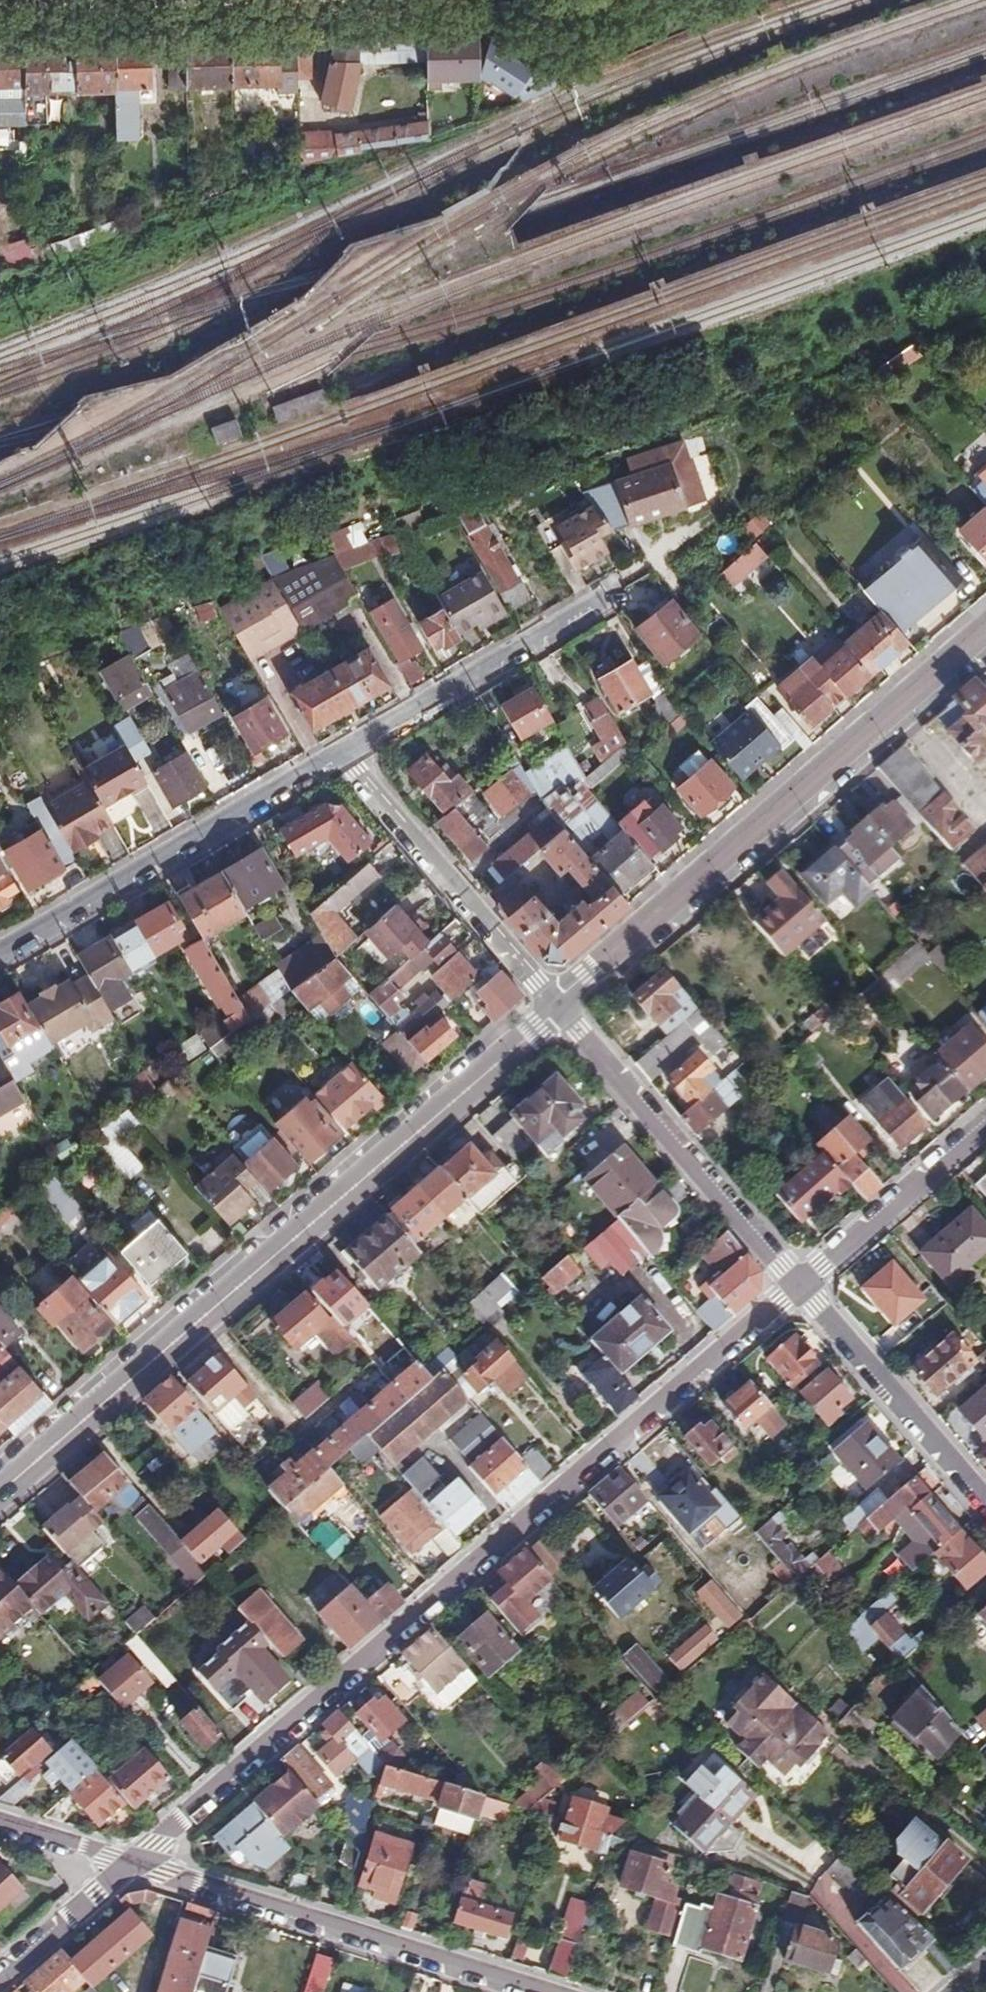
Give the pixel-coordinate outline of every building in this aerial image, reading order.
[(435,82),(475,80),(475,42),(427,43),(427,64),(428,92),(436,92),(435,82)] [(427,43),(336,45),(322,104),(333,106),(331,113),(349,117),(362,64),(427,64),(427,43)] [(298,63),(298,72),(315,71),(314,45),(297,46),(298,63)] [(233,47),(234,88),(281,87),(282,95),(299,94),(298,72),(298,63),(278,64),(278,46),(233,47)] [(186,64),(187,90),(234,88),(233,47),(185,48),(186,64)] [(149,48),(115,49),(116,93),(117,141),(139,140),(139,138),(146,138),(145,122),(139,122),(138,105),(156,105),(155,77),(150,77),(149,48)] [(115,49),(23,52),(25,124),(25,126),(47,125),(46,104),(46,95),(68,95),(116,93),(115,49)] [(521,104),(560,87),(531,71),(514,60),(502,51),(484,84),(521,104)] [(0,52),(0,125),(25,124),(23,52),(0,52)] [(169,91),(187,90),(186,64),(168,64),(169,91)] [(46,95),(46,104),(69,103),(68,95),(46,95)] [(301,135),(302,166),(362,155),(362,152),(430,139),(429,123),(337,139),(337,134),(301,135)] [(30,256),(30,269),(119,236),(119,222),(30,256)] [(914,345),(871,374),(880,384),(922,354),(914,345)] [(324,390),(272,408),(277,423),(328,406),(329,405),(324,390)] [(215,444),(239,435),(240,435),(235,417),(210,424),(215,444)] [(939,452),(966,484),(985,466),(958,435),(939,452)] [(641,452),(646,470),(669,463),(687,457),(681,439),(641,452)] [(626,457),(632,475),(646,470),(641,452),(626,457)] [(687,457),(669,463),(682,503),(703,496),(690,456),(687,457)] [(632,475),(580,492),(589,501),(611,526),(682,503),(669,463),(646,470),(632,475)] [(546,547),(565,581),(613,553),(605,539),(616,532),(611,526),(589,501),(554,522),(563,537),(546,547)] [(476,506),(455,514),(509,607),(529,596),(514,569),(512,570),(476,506)] [(960,530),(985,559),(985,508),(960,530)] [(741,523),(747,538),(766,530),(759,515),(741,523)] [(399,537),(370,548),(377,560),(407,550),(399,537)] [(899,560),(863,590),(881,612),(901,634),(958,585),(921,541),(909,551),(907,549),(897,557),(899,560)] [(753,542),(716,574),(725,584),(762,553),(753,542)] [(260,556),(270,575),(287,566),(277,547),(260,556)] [(370,548),(336,560),(344,573),(377,560),(370,548)] [(336,560),(275,581),(304,627),(306,630),(358,599),(344,573),(336,560)] [(481,571),(436,598),(443,610),(457,634),(474,623),(488,615),(492,622),(505,613),(481,571)] [(275,581),(214,602),(249,661),(304,627),(275,581)] [(396,665),(408,685),(421,678),(409,657),(422,650),(393,599),(372,611),(401,662),(396,665)] [(700,639),(675,603),(635,629),(658,666),(700,639)] [(215,607),(200,612),(204,624),(220,619),(215,607)] [(445,646),(459,638),(457,634),(443,610),(419,623),(433,646),(442,641),(445,646)] [(870,675),(908,643),(901,634),(881,612),(843,644),(870,675)] [(478,630),(492,622),(488,615),(474,623),(478,630)] [(166,620),(139,630),(151,651),(176,636),(166,620)] [(139,630),(119,637),(132,660),(136,666),(153,655),(151,651),(139,630)] [(832,708),(870,675),(843,644),(835,635),(797,668),(832,708)] [(330,671),(352,707),(390,686),(369,649),(330,671)] [(222,714),(187,655),(176,661),(186,679),(163,693),(188,734),(222,714)] [(667,687),(647,657),(634,665),(651,693),(652,695),(667,687)] [(651,693),(634,665),(630,658),(596,679),(616,714),(651,693)] [(136,666),(132,660),(105,675),(126,711),(153,695),(136,666)] [(810,727),(832,708),(797,668),(775,687),(810,727)] [(311,730),(352,707),(330,671),(290,694),(311,730)] [(250,678),(227,681),(231,702),(253,699),(250,678)] [(973,685),(935,718),(950,734),(948,736),(976,768),(985,759),(985,700),(973,685)] [(529,688),(499,706),(518,736),(547,719),(529,688)] [(663,724),(679,711),(672,703),(665,692),(654,699),(656,715),(663,724)] [(622,741),(597,697),(584,705),(601,736),(591,741),(599,756),(622,741)] [(783,750),(795,740),(780,722),(760,698),(748,708),(751,713),(713,746),(741,780),(780,747),(783,750)] [(243,749),(254,767),(261,762),(256,752),(285,735),(264,701),(233,720),(249,746),(243,749)] [(684,710),(664,727),(670,736),(691,719),(684,710)] [(805,751),(813,744),(788,717),(780,722),(795,740),(805,751)] [(127,748),(135,762),(149,754),(130,721),(116,730),(127,748)] [(590,790),(633,754),(625,745),(585,778),(582,781),(590,790)] [(582,781),(585,778),(584,776),(567,747),(544,760),(565,795),(547,810),(552,815),(621,895),(654,867),(590,790),(582,781)] [(88,780),(104,807),(147,783),(135,762),(127,748),(84,773),(88,780)] [(900,748),(876,769),(901,798),(922,822),(951,854),(974,835),(941,799),(943,797),(900,748)] [(472,792),(473,791),(457,771),(449,778),(430,756),(412,770),(448,813),(472,792)] [(186,757),(153,776),(171,807),(204,788),(186,757)] [(711,761),(679,789),(702,815),(733,787),(711,761)] [(534,789),(521,767),(508,773),(484,793),(504,816),(534,789)] [(104,807),(88,780),(44,806),(71,853),(98,837),(96,833),(113,823),(104,807)] [(448,813),(441,818),(473,856),(487,843),(482,836),(498,823),(472,792),(448,813)] [(27,890),(76,861),(71,853),(44,806),(38,797),(27,803),(37,821),(14,834),(19,842),(5,851),(12,864),(27,890)] [(864,822),(890,851),(922,822),(901,798),(883,813),(879,809),(864,822)] [(327,803),(280,830),(295,855),(326,837),(345,860),(367,842),(336,802),(327,803)] [(660,802),(638,820),(661,848),(676,835),(673,832),(681,826),(660,802)] [(562,961),(628,904),(621,895),(552,815),(494,866),(505,878),(538,850),(558,872),(566,866),(594,899),(587,905),(582,899),(574,905),(566,905),(566,913),(556,922),(552,918),(553,911),(547,911),(524,885),(499,907),(544,958),(562,961)] [(858,879),(890,851),(864,822),(849,835),(853,841),(836,855),(858,879)] [(14,834),(0,842),(5,851),(19,842),(14,834)] [(7,867),(12,864),(5,851),(0,842),(0,856),(7,867)] [(872,895),(858,879),(836,855),(830,848),(800,876),(840,924),(872,895)] [(260,849),(221,872),(239,902),(277,880),(260,849)] [(985,890),(985,854),(968,870),(985,890)] [(10,901),(7,895),(17,889),(8,873),(4,875),(1,869),(7,867),(0,856),(0,907),(10,901)] [(322,933),(335,956),(344,949),(357,938),(340,910),(369,884),(356,869),(309,912),(322,933)] [(221,872),(178,898),(200,935),(243,909),(239,902),(221,872)] [(751,926),(783,962),(825,925),(780,874),(766,886),(778,902),(751,926)] [(875,899),(895,922),(904,915),(883,893),(875,899)] [(168,902),(135,921),(153,952),(179,936),(176,930),(182,926),(168,902)] [(408,960),(428,943),(415,928),(408,920),(396,905),(362,933),(385,960),(398,949),(408,960)] [(275,915),(254,928),(261,941),(282,927),(275,915)] [(414,915),(408,920),(415,928),(421,923),(414,915)] [(895,922),(919,949),(931,937),(919,923),(914,926),(904,915),(895,922)] [(460,923),(456,919),(428,943),(408,960),(393,973),(368,994),(406,1038),(480,974),(494,962),(490,957),(473,972),(459,954),(433,976),(444,991),(438,997),(434,992),(426,999),(423,994),(414,1001),(417,1006),(403,1018),(395,1008),(397,1006),(394,1001),(403,994),(398,988),(434,958),(438,963),(455,950),(444,937),(460,923)] [(135,921),(112,936),(131,970),(155,955),(153,952),(135,921)] [(279,970),(290,990),(335,956),(322,933),(274,963),(279,970)] [(112,936),(78,956),(109,1008),(128,998),(117,979),(131,970),(112,936)] [(226,1014),(222,1017),(231,1032),(250,1019),(238,1000),(203,940),(187,949),(226,1014)] [(927,959),(931,963),(943,977),(956,966),(941,949),(927,959)] [(335,956),(290,990),(307,1009),(319,999),(330,1012),(334,1013),(350,1000),(350,995),(340,982),(350,973),(335,956)] [(494,962),(480,974),(487,983),(481,988),(485,993),(475,1002),(492,1022),(523,996),(494,962)] [(286,992),(290,990),(279,970),(238,1000),(250,1019),(286,992)] [(685,1000),(661,973),(632,999),(646,1016),(648,1015),(659,1027),(674,1014),(672,1011),(685,1000)] [(45,993),(27,1004),(39,1025),(49,1042),(86,1020),(93,1031),(114,1019),(90,976),(75,985),(70,978),(57,986),(55,984),(44,990),(45,993)] [(296,1004),(286,992),(250,1019),(261,1032),(296,1004)] [(0,1012),(0,1029),(9,1045),(37,1028),(17,994),(0,1004),(3,1010),(0,1012)] [(696,1013),(633,1067),(648,1084),(696,1041),(728,1077),(742,1065),(696,1013)] [(200,1032),(210,1048),(223,1038),(231,1032),(222,1017),(200,1032)] [(408,1040),(425,1059),(455,1034),(441,1018),(427,1030),(423,1027),(408,1040)] [(410,1072),(425,1059),(408,1040),(406,1038),(400,1031),(386,1043),(410,1072)] [(936,1060),(967,1095),(985,1079),(985,1049),(970,1031),(936,1060)] [(177,1049),(186,1065),(210,1048),(200,1032),(177,1049)] [(223,1038),(210,1048),(219,1058),(230,1049),(223,1038)] [(0,1050),(0,1057),(1,1058),(10,1073),(16,1070),(3,1048),(0,1050)] [(936,1060),(932,1055),(913,1071),(920,1080),(915,1086),(921,1093),(917,1095),(924,1102),(918,1109),(933,1125),(967,1095),(936,1060)] [(688,1112),(717,1087),(708,1075),(711,1073),(695,1056),(667,1081),(682,1098),(678,1099),(688,1112)] [(62,1065),(98,1129),(127,1108),(132,1104),(154,1088),(147,1075),(121,1094),(97,1111),(93,1105),(84,1089),(90,1085),(75,1057),(62,1065)] [(1,1058),(0,1059),(0,1116),(26,1102),(10,1073),(1,1058)] [(314,1093),(345,1130),(383,1097),(352,1061),(314,1093)] [(752,1076),(742,1065),(728,1077),(717,1087),(688,1112),(679,1120),(695,1138),(738,1099),(735,1095),(746,1086),(743,1083),(752,1076)] [(907,1076),(915,1086),(920,1080),(913,1071),(907,1076)] [(169,1078),(156,1087),(161,1093),(173,1094),(179,1090),(169,1078)] [(293,1078),(265,1096),(276,1113),(304,1095),(293,1078)] [(512,1162),(516,1166),(536,1149),(548,1162),(567,1145),(565,1142),(583,1126),(577,1115),(583,1108),(557,1080),(512,1118),(516,1123),(494,1141),(512,1162)] [(118,1088),(93,1105),(97,1111),(121,1094),(118,1088)] [(929,1130),(907,1104),(897,1113),(879,1093),(861,1109),(877,1129),(880,1128),(902,1152),(929,1130)] [(305,1099),(275,1124),(279,1129),(295,1147),(297,1145),(309,1159),(338,1135),(312,1106),(310,1106),(305,1099)] [(107,1143),(96,1149),(123,1180),(140,1165),(116,1137),(137,1121),(127,1108),(98,1129),(107,1143)] [(259,1123),(232,1145),(244,1158),(270,1136),(259,1123)] [(864,1135),(854,1144),(873,1166),(883,1158),(864,1135)] [(268,1187),(295,1166),(270,1136),(244,1158),(268,1187)] [(65,1168),(78,1160),(67,1140),(53,1148),(65,1168)] [(850,1188),(865,1206),(880,1192),(867,1177),(876,1169),(873,1166),(854,1144),(830,1165),(850,1188)] [(217,1166),(194,1186),(228,1225),(254,1202),(244,1191),(256,1180),(227,1146),(211,1159),(217,1166)] [(442,1174),(465,1200),(492,1177),(477,1160),(468,1150),(442,1174)] [(485,1152),(477,1160),(492,1177),(465,1200),(481,1218),(526,1178),(516,1166),(512,1162),(502,1171),(485,1152)] [(616,1224),(654,1191),(621,1153),(583,1186),(616,1224)] [(830,1165),(823,1157),(814,1165),(837,1192),(836,1193),(840,1197),(850,1188),(830,1165)] [(813,1164),(774,1197),(799,1225),(836,1193),(837,1192),(814,1165),(813,1164)] [(440,1171),(418,1190),(442,1220),(465,1200),(442,1174),(440,1171)] [(54,1175),(38,1184),(69,1222),(84,1209),(54,1175)] [(395,1215),(390,1219),(412,1245),(442,1220),(418,1190),(392,1213),(395,1215)] [(674,1215),(654,1191),(616,1224),(648,1260),(651,1263),(657,1258),(662,1253),(663,1249),(664,1240),(661,1234),(673,1222),(676,1219),(676,1217),(674,1215)] [(922,1260),(948,1289),(985,1255),(985,1232),(970,1213),(943,1236),(945,1239),(922,1260)] [(149,1285),(187,1253),(157,1219),(120,1251),(149,1285)] [(412,1245),(390,1219),(347,1257),(366,1280),(375,1270),(387,1282),(420,1255),(412,1245)] [(648,1260),(616,1224),(587,1248),(585,1251),(607,1274),(616,1268),(627,1279),(648,1260)] [(64,1264),(114,1322),(144,1296),(94,1237),(64,1264)] [(681,1297),(715,1336),(761,1296),(763,1278),(728,1237),(699,1262),(712,1277),(716,1274),(721,1280),(704,1292),(714,1303),(718,1300),(721,1303),(711,1313),(691,1289),(681,1297)] [(569,1260),(539,1286),(552,1300),(581,1273),(569,1260)] [(927,1314),(891,1273),(865,1296),(901,1337),(927,1314)] [(466,1308),(480,1324),(485,1329),(500,1316),(491,1305),(505,1292),(497,1282),(466,1308)] [(86,1296),(58,1320),(82,1349),(110,1325),(86,1296)] [(355,1344),(333,1318),(326,1324),(303,1298),(272,1326),(295,1351),(316,1333),(339,1358),(355,1344)] [(592,1346),(603,1359),(621,1379),(670,1336),(641,1303),(592,1346)] [(4,1346),(17,1334),(0,1314),(0,1341),(4,1346)] [(486,1336),(488,1334),(485,1329),(480,1324),(467,1336),(475,1345),(486,1336)] [(475,1345),(458,1360),(451,1367),(477,1396),(490,1384),(503,1399),(525,1380),(486,1336),(475,1345)] [(410,1359),(396,1342),(386,1350),(402,1365),(410,1359)] [(797,1342),(772,1363),(791,1387),(816,1364),(797,1342)] [(950,1342),(916,1370),(938,1396),(971,1368),(950,1342)] [(4,1423),(14,1435),(52,1402),(0,1343),(0,1418),(4,1423)] [(365,1356),(371,1363),(372,1364),(383,1356),(377,1347),(365,1356)] [(426,1371),(435,1381),(442,1375),(451,1367),(458,1360),(449,1351),(426,1371)] [(985,1376),(985,1356),(981,1361),(985,1366),(975,1372),(981,1380),(985,1376)] [(206,1374),(190,1387),(215,1417),(232,1402),(245,1415),(260,1403),(223,1359),(220,1363),(214,1362),(208,1367),(206,1374)] [(618,1420),(640,1401),(621,1379),(603,1359),(581,1378),(618,1420)] [(393,1388),(407,1404),(432,1383),(417,1367),(393,1388)] [(451,1367),(442,1375),(468,1404),(477,1396),(451,1367)] [(407,1404),(383,1425),(367,1439),(393,1469),(455,1416),(469,1431),(453,1446),(474,1469),(470,1472),(508,1516),(540,1488),(521,1465),(468,1404),(442,1375),(435,1381),(432,1383),(407,1404)] [(829,1377),(804,1399),(828,1426),(852,1404),(829,1377)] [(196,1410),(171,1382),(145,1403),(180,1445),(195,1434),(183,1421),(196,1410)] [(320,1385),(293,1407),(305,1421),(332,1397),(320,1385)] [(773,1409),(753,1386),(726,1408),(747,1432),(773,1409)] [(368,1409),(383,1425),(407,1404),(393,1388),(368,1409)] [(963,1413),(985,1440),(985,1392),(963,1413)] [(232,1402),(215,1417),(248,1455),(266,1439),(245,1415),(232,1402)] [(367,1439),(383,1425),(368,1409),(341,1433),(356,1449),(367,1439)] [(216,1432),(196,1410),(183,1421),(195,1434),(180,1445),(189,1455),(216,1432)] [(702,1429),(687,1441),(711,1469),(722,1459),(727,1466),(739,1455),(707,1416),(698,1424),(702,1429)] [(865,1427),(836,1456),(870,1493),(900,1467),(865,1427)] [(356,1449),(341,1433),(315,1455),(329,1472),(356,1449)] [(439,1479),(447,1473),(430,1449),(422,1455),(439,1479)] [(521,1465),(540,1488),(555,1475),(534,1453),(521,1465)] [(329,1472),(315,1455),(298,1469),(291,1465),(286,1469),(306,1491),(329,1472)] [(84,1498),(97,1513),(130,1485),(106,1456),(73,1484),(84,1498)] [(402,1480),(413,1491),(420,1500),(441,1481),(423,1461),(402,1480)] [(269,1494),(284,1511),(306,1491),(286,1469),(284,1471),(289,1476),(269,1494)] [(649,1502),(621,1471),(590,1497),(618,1529),(649,1502)] [(306,1491),(284,1511),(297,1527),(337,1494),(348,1504),(353,1499),(329,1472),(306,1491)] [(692,1473),(662,1499),(692,1535),(721,1509),(692,1473)] [(424,1504),(445,1529),(448,1532),(449,1533),(455,1540),(484,1515),(460,1489),(454,1495),(441,1481),(420,1500),(424,1504)] [(907,1556),(920,1572),(936,1557),(961,1535),(914,1482),(890,1502),(862,1526),(876,1541),(901,1520),(921,1542),(907,1556)] [(420,1500),(413,1491),(407,1497),(418,1509),(424,1504),(420,1500)] [(853,1534),(862,1526),(890,1502),(880,1492),(844,1523),(853,1534)] [(189,1589),(207,1575),(182,1546),(139,1495),(130,1502),(141,1515),(137,1519),(188,1577),(182,1582),(189,1589)] [(414,1557),(445,1529),(424,1504),(418,1509),(407,1497),(382,1520),(414,1557)] [(97,1513),(84,1498),(44,1532),(71,1563),(78,1571),(108,1547),(95,1531),(105,1522),(97,1513)] [(356,1512),(361,1508),(353,1499),(348,1504),(356,1512)] [(207,1575),(208,1576),(224,1563),(214,1552),(222,1544),(232,1556),(247,1543),(220,1512),(182,1546),(207,1575)] [(780,1513),(755,1535),(781,1566),(796,1583),(804,1577),(822,1561),(816,1553),(808,1562),(798,1551),(793,1555),(783,1544),(789,1539),(780,1528),(789,1523),(780,1513)] [(560,1541),(593,1576),(614,1557),(581,1522),(560,1541)] [(650,1531),(637,1541),(648,1552),(660,1542),(650,1531)] [(449,1533),(448,1532),(434,1544),(453,1564),(466,1553),(455,1540),(449,1533)] [(548,1534),(531,1548),(552,1573),(569,1558),(548,1534)] [(961,1535),(936,1557),(967,1593),(985,1577),(985,1564),(961,1535)] [(527,1552),(500,1575),(528,1608),(538,1598),(545,1605),(561,1590),(527,1552)] [(822,1561),(804,1577),(813,1587),(826,1576),(834,1584),(848,1572),(832,1552),(822,1561)] [(18,1588),(35,1608),(42,1616),(60,1601),(67,1596),(71,1600),(64,1606),(70,1611),(75,1606),(90,1622),(109,1607),(78,1571),(71,1563),(60,1571),(50,1560),(18,1588)] [(630,1562),(614,1576),(597,1591),(622,1619),(655,1590),(630,1562)] [(791,1588),(796,1583),(781,1566),(776,1572),(791,1588)] [(0,1571),(0,1638),(35,1608),(18,1588),(2,1569),(0,1571)] [(528,1608),(500,1575),(498,1576),(509,1588),(491,1604),(528,1646),(574,1606),(561,1590),(545,1605),(538,1598),(528,1608)] [(351,1588),(383,1625),(403,1607),(387,1589),(380,1595),(363,1577),(351,1588)] [(713,1584),(701,1595),(731,1629),(742,1619),(713,1584)] [(351,1652),(383,1625),(351,1588),(319,1616),(351,1652)] [(239,1612),(239,1613),(249,1624),(263,1640),(282,1662),(302,1644),(260,1594),(239,1612)] [(67,1596),(60,1601),(64,1606),(71,1600),(67,1596)] [(888,1617),(879,1607),(865,1619),(866,1621),(874,1629),(888,1617)] [(129,1631),(136,1639),(157,1621),(149,1613),(129,1631)] [(249,1624),(239,1613),(233,1617),(243,1628),(249,1624)] [(884,1641),(899,1659),(904,1664),(917,1653),(929,1643),(924,1638),(916,1644),(890,1616),(888,1617),(874,1629),(884,1641)] [(488,1621),(461,1644),(490,1679),(518,1655),(488,1621)] [(884,1641),(874,1629),(866,1621),(850,1635),(868,1655),(884,1641)] [(664,1654),(679,1671),(715,1639),(700,1622),(664,1654)] [(249,1624),(243,1628),(241,1630),(255,1645),(263,1640),(249,1624)] [(469,1670),(435,1631),(404,1658),(439,1696),(441,1694),(469,1670)] [(166,1673),(136,1639),(133,1642),(134,1650),(160,1679),(166,1673)] [(640,1648),(630,1658),(658,1692),(670,1682),(640,1648)] [(261,1653),(236,1676),(262,1705),(287,1682),(261,1653)] [(977,1748),(982,1754),(985,1751),(985,1742),(967,1719),(973,1713),(960,1698),(958,1699),(917,1653),(904,1664),(928,1692),(963,1733),(977,1748)] [(99,1682),(101,1685),(123,1711),(152,1685),(128,1658),(121,1663),(116,1657),(104,1667),(110,1674),(99,1682)] [(377,1680),(402,1701),(414,1687),(390,1666),(377,1680)] [(452,1707),(480,1683),(469,1670),(441,1694),(452,1707)] [(166,1673),(160,1679),(170,1691),(177,1686),(166,1673)] [(706,1707),(735,1731),(746,1718),(741,1714),(760,1693),(736,1673),(706,1707)] [(93,1676),(72,1694),(81,1704),(101,1685),(99,1682),(93,1676)] [(746,1718),(735,1731),(755,1748),(747,1757),(770,1776),(776,1767),(796,1782),(808,1769),(813,1773),(829,1752),(827,1750),(836,1738),(816,1721),(812,1725),(801,1716),(789,1706),(793,1702),(769,1682),(760,1693),(741,1714),(746,1718)] [(963,1733),(928,1692),(897,1721),(941,1755),(963,1733)] [(618,1737),(632,1725),(642,1717),(650,1709),(652,1708),(643,1698),(608,1727),(618,1737)] [(197,1752),(219,1733),(190,1701),(169,1720),(197,1752)] [(804,1711),(793,1702),(789,1706),(801,1716),(804,1711)] [(376,1704),(361,1718),(383,1743),(405,1726),(386,1704),(380,1708),(376,1704)] [(39,1723),(48,1715),(39,1705),(32,1712),(39,1723)] [(855,1705),(837,1723),(862,1745),(880,1726),(855,1705)] [(812,1725),(816,1721),(804,1711),(801,1716),(812,1725)] [(380,1756),(341,1712),(325,1725),(331,1732),(339,1741),(331,1748),(322,1755),(340,1776),(360,1758),(368,1766),(380,1756)] [(642,1717),(632,1725),(640,1735),(651,1726),(642,1717)] [(339,1741),(331,1732),(323,1738),(331,1748),(339,1741)] [(35,1770),(52,1755),(33,1734),(0,1762),(0,1783),(4,1787),(30,1765),(35,1770)] [(713,1741),(706,1748),(711,1752),(717,1745),(713,1741)] [(58,1781),(71,1794),(94,1775),(97,1773),(72,1744),(46,1766),(51,1772),(45,1777),(52,1786),(58,1781)] [(154,1746),(108,1785),(133,1815),(171,1784),(153,1761),(161,1755),(154,1746)] [(299,1748),(282,1763),(293,1775),(316,1801),(332,1787),(299,1748)] [(703,1796),(675,1825),(702,1852),(730,1849),(744,1835),(732,1823),(756,1795),(742,1780),(745,1778),(715,1751),(690,1777),(687,1774),(684,1777),(703,1796)] [(171,1784),(180,1777),(161,1755),(153,1761),(171,1784)] [(440,1806),(447,1784),(389,1768),(383,1787),(440,1806)] [(462,1770),(450,1786),(470,1791),(475,1785),(462,1770)] [(71,1794),(42,1818),(61,1825),(78,1803),(97,1825),(121,1806),(94,1775),(71,1794)] [(293,1775),(256,1807),(269,1822),(284,1839),(296,1829),(298,1831),(311,1819),(309,1817),(321,1807),(316,1801),(293,1775)] [(0,1800),(0,1804),(13,1809),(33,1793),(21,1782),(0,1800)] [(450,1786),(447,1784),(440,1806),(439,1809),(441,1810),(476,1821),(479,1813),(485,1796),(470,1791),(450,1786)] [(334,1822),(362,1854),(377,1806),(353,1793),(343,1802),(347,1807),(333,1820),(334,1822)] [(498,1800),(485,1796),(479,1813),(492,1817),(498,1800)] [(565,1840),(607,1855),(613,1837),(627,1823),(607,1817),(609,1809),(577,1797),(569,1820),(565,1819),(563,1828),(560,1835),(566,1837),(565,1840)] [(533,1811),(552,1817),(556,1817),(560,1802),(547,1799),(533,1811)] [(532,1819),(533,1811),(507,1803),(505,1810),(532,1819)] [(269,1869),(292,1849),(284,1839),(269,1822),(256,1807),(216,1840),(232,1858),(239,1851),(253,1866),(269,1869)] [(441,1810),(436,1825),(471,1835),(476,1821),(441,1810)] [(555,1826),(563,1828),(565,1819),(558,1817),(555,1826)] [(356,1874),(362,1854),(334,1822),(321,1834),(356,1874)] [(879,1892),(886,1899),(889,1896),(912,1919),(921,1908),(924,1911),(968,1860),(949,1843),(943,1848),(912,1823),(897,1840),(897,1855),(903,1860),(887,1879),(889,1881),(879,1892)] [(378,1842),(364,1889),(397,1899),(412,1852),(378,1842)] [(653,1932),(675,1938),(684,1907),(675,1904),(669,1881),(678,1856),(638,1844),(624,1888),(663,1901),(653,1932)] [(831,1869),(851,1886),(861,1876),(841,1857),(831,1869)] [(26,1894),(0,1864),(0,1916),(26,1894)] [(715,1909),(702,1951),(743,1964),(762,1901),(759,1899),(761,1889),(737,1881),(731,1901),(719,1898),(715,1909)] [(469,1883),(456,1926),(476,1932),(473,1937),(483,1941),(484,1936),(506,1942),(515,1918),(485,1907),(490,1890),(469,1883)] [(129,1896),(121,1902),(131,1912),(137,1906),(147,1903),(156,1905),(160,1894),(147,1890),(129,1896)] [(808,1897),(794,1893),(786,1919),(802,1924),(810,1900),(808,1897)] [(886,1899),(858,1925),(900,1972),(934,1941),(912,1919),(889,1896),(886,1899)] [(550,1973),(568,1979),(591,1905),(573,1901),(550,1973)] [(214,1919),(216,1911),(191,1903),(189,1911),(214,1919)] [(702,1951),(715,1909),(701,1904),(699,1911),(684,1907),(675,1938),(672,1947),(700,1956),(702,1951)] [(28,1983),(36,1991),(73,1991),(87,1981),(96,1989),(155,1940),(132,1915),(74,1964),(64,1952),(28,1983)] [(786,1919),(774,1958),(788,1963),(800,1929),(802,1924),(786,1919)] [(193,1990),(210,1932),(211,1928),(192,1921),(190,1927),(184,1925),(163,1991),(192,1991),(193,1990)] [(842,1941),(800,1929),(788,1963),(830,1977),(836,1959),(842,1941)] [(193,1990),(197,1991),(205,1991),(208,1982),(223,1987),(237,1942),(210,1932),(193,1990)] [(508,1957),(531,1963),(535,1947),(513,1941),(508,1957)] [(870,1965),(857,1950),(849,1958),(861,1973),(870,1965)] [(304,1991),(320,1991),(331,1958),(316,1953),(304,1991)] [(836,1959),(830,1977),(837,1979),(843,1962),(836,1959)] [(363,1988),(343,1981),(339,1991),(362,1991),(363,1988)] [(205,1991),(221,1991),(223,1987),(208,1982),(205,1991)]
